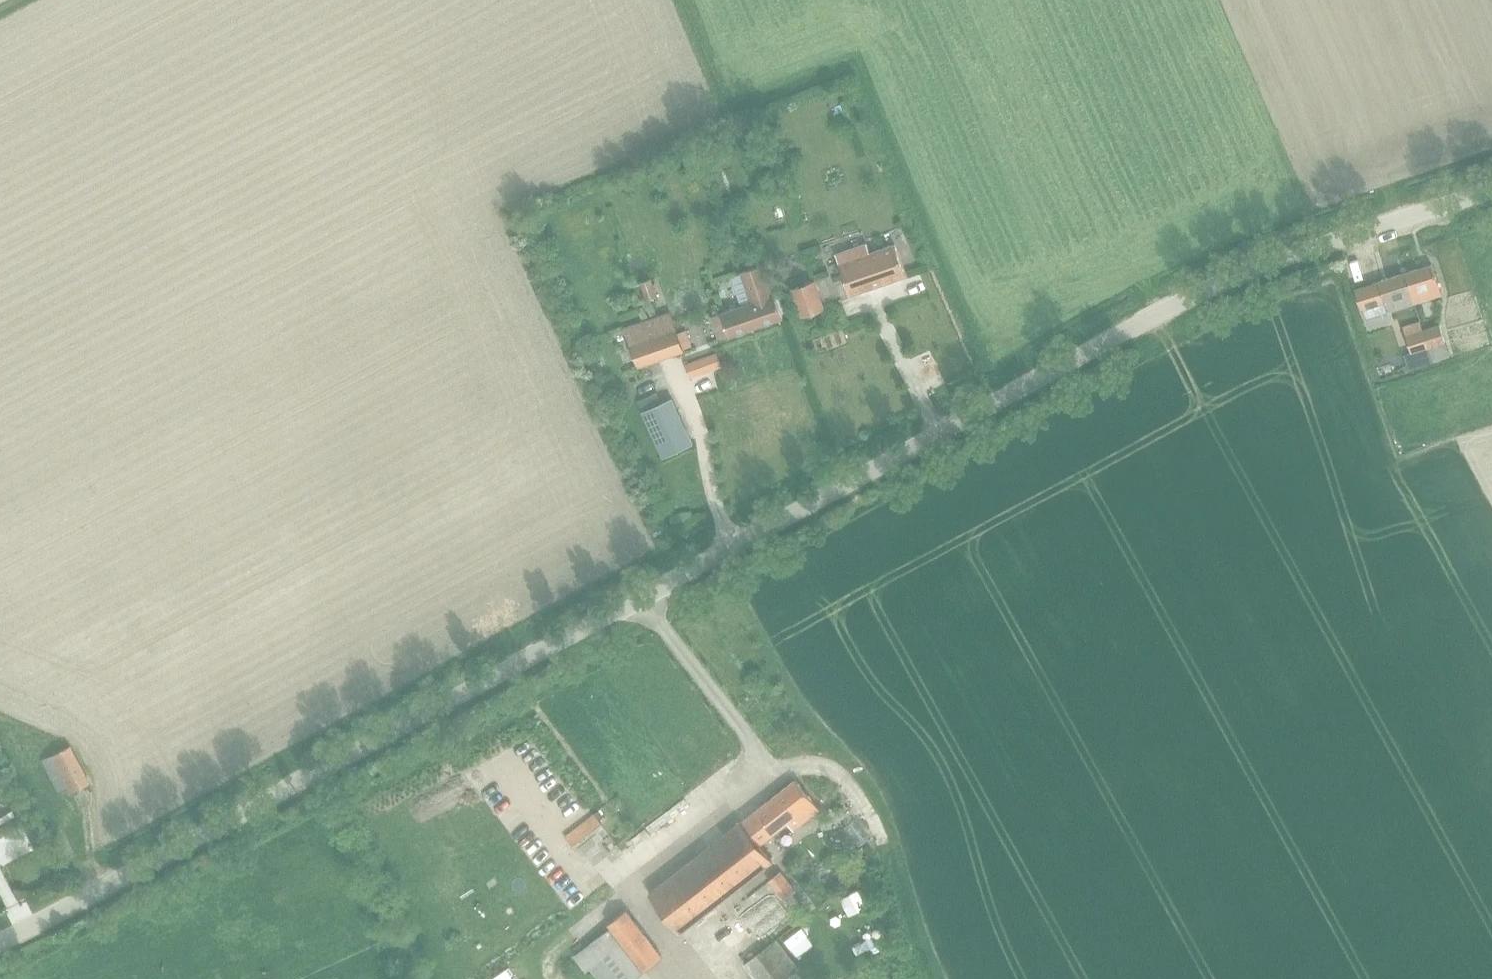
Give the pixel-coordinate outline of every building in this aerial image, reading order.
[(836,255),(851,298),(907,278),(895,246),(871,254),(867,244),(836,255)] [(720,336),(783,314),(775,292),(773,293),(762,263),(741,271),(752,301),(712,315),(720,336)] [(1442,293),(1432,263),(1404,273),(1414,302),(1442,293)] [(1384,299),(1388,311),(1414,302),(1404,273),(1356,288),(1362,306),(1384,299)] [(650,277),(640,281),(647,298),(657,294),(650,277)] [(802,315),(825,306),(821,295),(810,299),(804,283),(793,287),(802,315)] [(639,364),(684,348),(671,310),(625,326),(639,364)] [(1422,320),(1420,321),(1433,361),(1450,356),(1440,323),(1425,328),(1422,320)] [(1433,361),(1420,321),(1404,326),(1412,350),(1404,353),(1409,369),(1433,361)] [(717,351),(688,362),(692,373),(721,362),(717,351)] [(1394,371),(1392,362),(1378,367),(1381,375),(1394,371)] [(660,455),(690,442),(670,398),(640,411),(660,455)] [(83,782),(63,744),(34,759),(52,793),(61,788),(64,792),(83,782)] [(677,932),(770,860),(756,842),(786,820),(793,829),(816,811),(792,779),(647,891),(677,932)] [(572,844),(602,821),(593,810),(564,834),(572,844)] [(784,898),(794,890),(779,871),(769,879),(784,898)] [(643,968),(660,954),(625,908),(607,922),(609,924),(572,952),(585,970),(589,966),(598,978),(628,978),(643,968)] [(756,953),(744,963),(756,978),(782,978),(798,966),(776,938),(756,953)]
